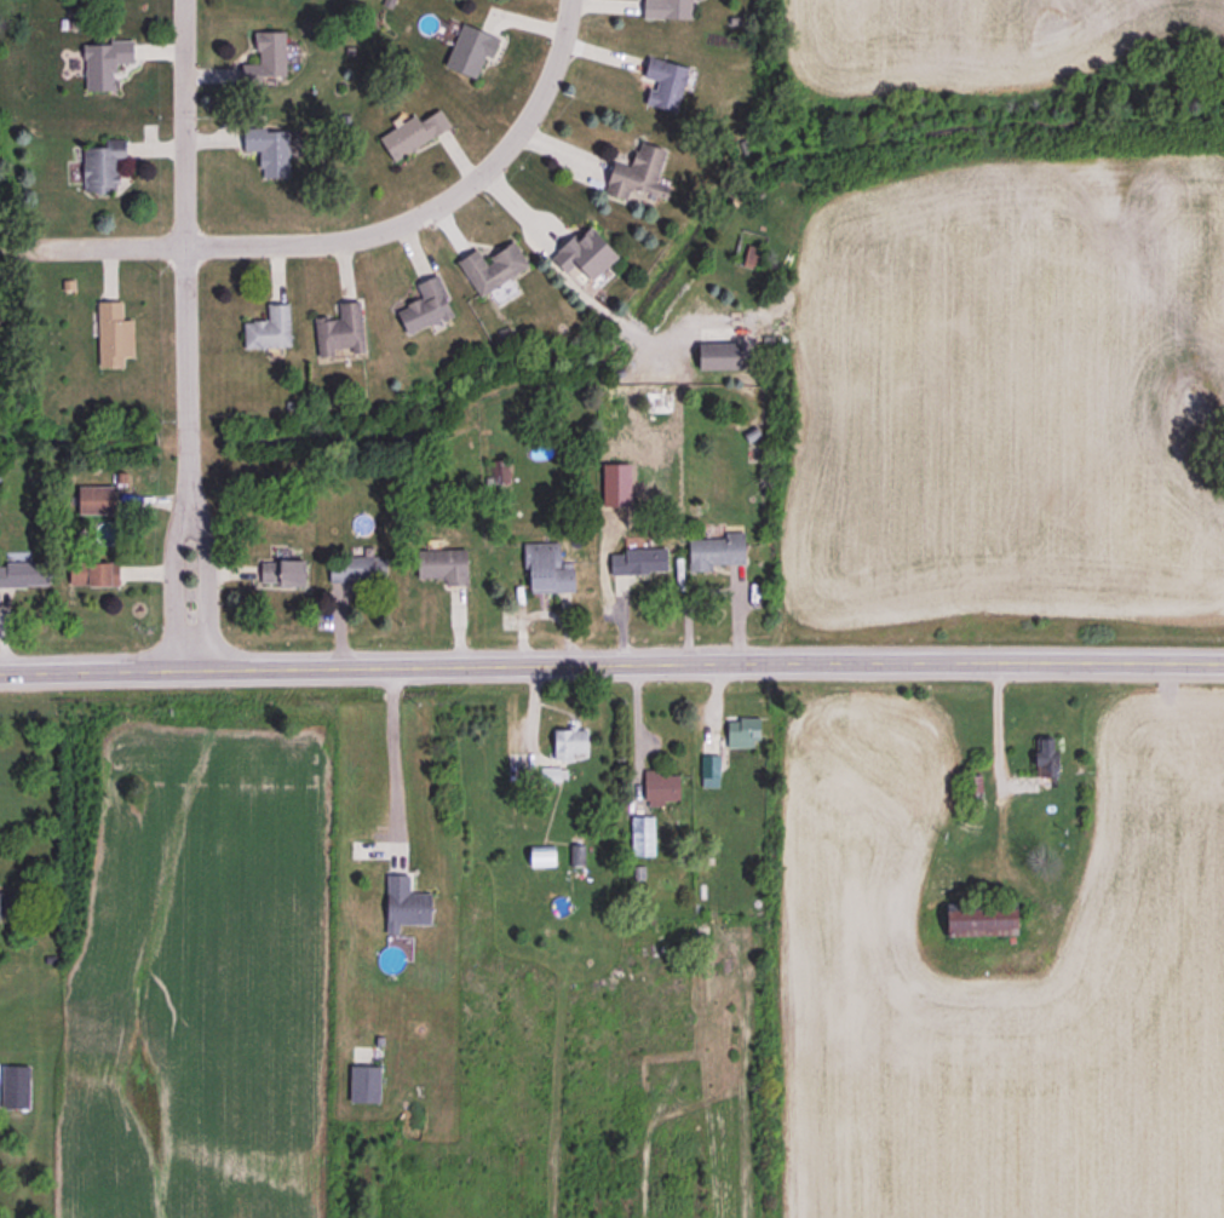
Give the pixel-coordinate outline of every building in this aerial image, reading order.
[(693,19),(693,0),(644,0),(644,18),(693,19)] [(492,58),(500,37),(462,23),(445,66),(476,78),(485,55),(492,58)] [(262,76),(286,75),(286,31),(256,31),(257,63),(242,63),(242,85),(262,85),(262,76)] [(84,42),(85,91),(116,90),(115,63),(133,62),(133,41),(84,42)] [(648,105),(679,112),(689,66),(648,57),(644,75),(654,78),(648,105)] [(393,160),(451,126),(440,109),(419,121),(416,115),(379,136),(393,160)] [(244,151),(260,150),(260,177),(289,176),(288,128),(244,129),(244,151)] [(83,146),(84,189),(119,188),(118,157),(127,157),(126,138),(105,138),(105,146),(83,146)] [(667,150),(639,140),(631,166),(615,160),(604,192),(626,199),(631,187),(666,199),(672,182),(658,177),(667,150)] [(574,235),(551,255),(573,279),(582,271),(591,280),(618,256),(590,225),(576,238),(574,235)] [(529,266),(514,240),(485,258),(478,247),(457,260),(479,296),(529,266)] [(453,315),(437,274),(416,282),(422,298),(397,308),(406,333),(453,315)] [(99,367),(124,367),(124,356),(134,355),(133,318),(123,319),(123,300),(97,301),(99,367)] [(364,352),(360,301),(338,302),(339,316),(315,318),(317,357),(333,355),(332,348),(353,346),(353,353),(364,352)] [(291,346),(290,303),(268,303),(268,319),(244,320),(244,348),(291,346)] [(742,369),(742,343),(699,342),(699,369),(742,369)] [(673,413),(673,390),(643,391),(643,413),(673,413)] [(509,483),(508,459),(494,459),(495,483),(509,483)] [(114,486),(78,485),(78,513),(114,514),(114,486)] [(689,570),(716,570),(715,564),(745,564),(745,531),(725,532),(725,537),(688,538),(689,570)] [(574,591),(573,562),(561,562),(560,541),(523,542),(524,569),(530,569),(530,592),(574,591)] [(668,572),(668,547),(625,548),(625,553),(610,553),(611,574),(668,572)] [(443,584),(467,584),(467,548),(417,549),(418,578),(443,578),(443,584)] [(330,580),(386,580),(386,556),(330,555),(330,580)] [(305,560),(261,559),(261,582),(280,582),(280,586),(305,586),(305,560)] [(48,563),(0,562),(0,586),(48,587),(48,563)] [(119,585),(119,562),(70,562),(70,585),(119,585)] [(759,716),(740,716),(740,721),(728,721),(728,747),(759,746),(759,716)] [(552,730),(553,760),(573,759),(573,752),(588,751),(588,728),(576,728),(576,719),(565,719),(566,729),(552,730)] [(1061,776),(1061,750),(1056,750),(1056,737),(1035,738),(1037,777),(1061,776)] [(721,787),(722,754),(703,754),(702,786),(721,787)] [(559,767),(541,767),(541,780),(560,779),(559,767)] [(646,806),(666,806),(665,800),(680,800),(680,771),(645,771),(646,806)] [(630,816),(631,855),(655,855),(654,815),(630,816)] [(530,846),(531,866),(556,865),(555,845),(530,846)] [(431,924),(432,893),(409,892),(410,875),(388,874),(386,933),(399,934),(400,923),(431,924)] [(947,936),(1018,935),(1018,907),(947,908),(947,936)] [(30,1109),(31,1066),(2,1065),(1,1108),(30,1109)] [(380,1102),(381,1066),(351,1065),(350,1101),(380,1102)]
